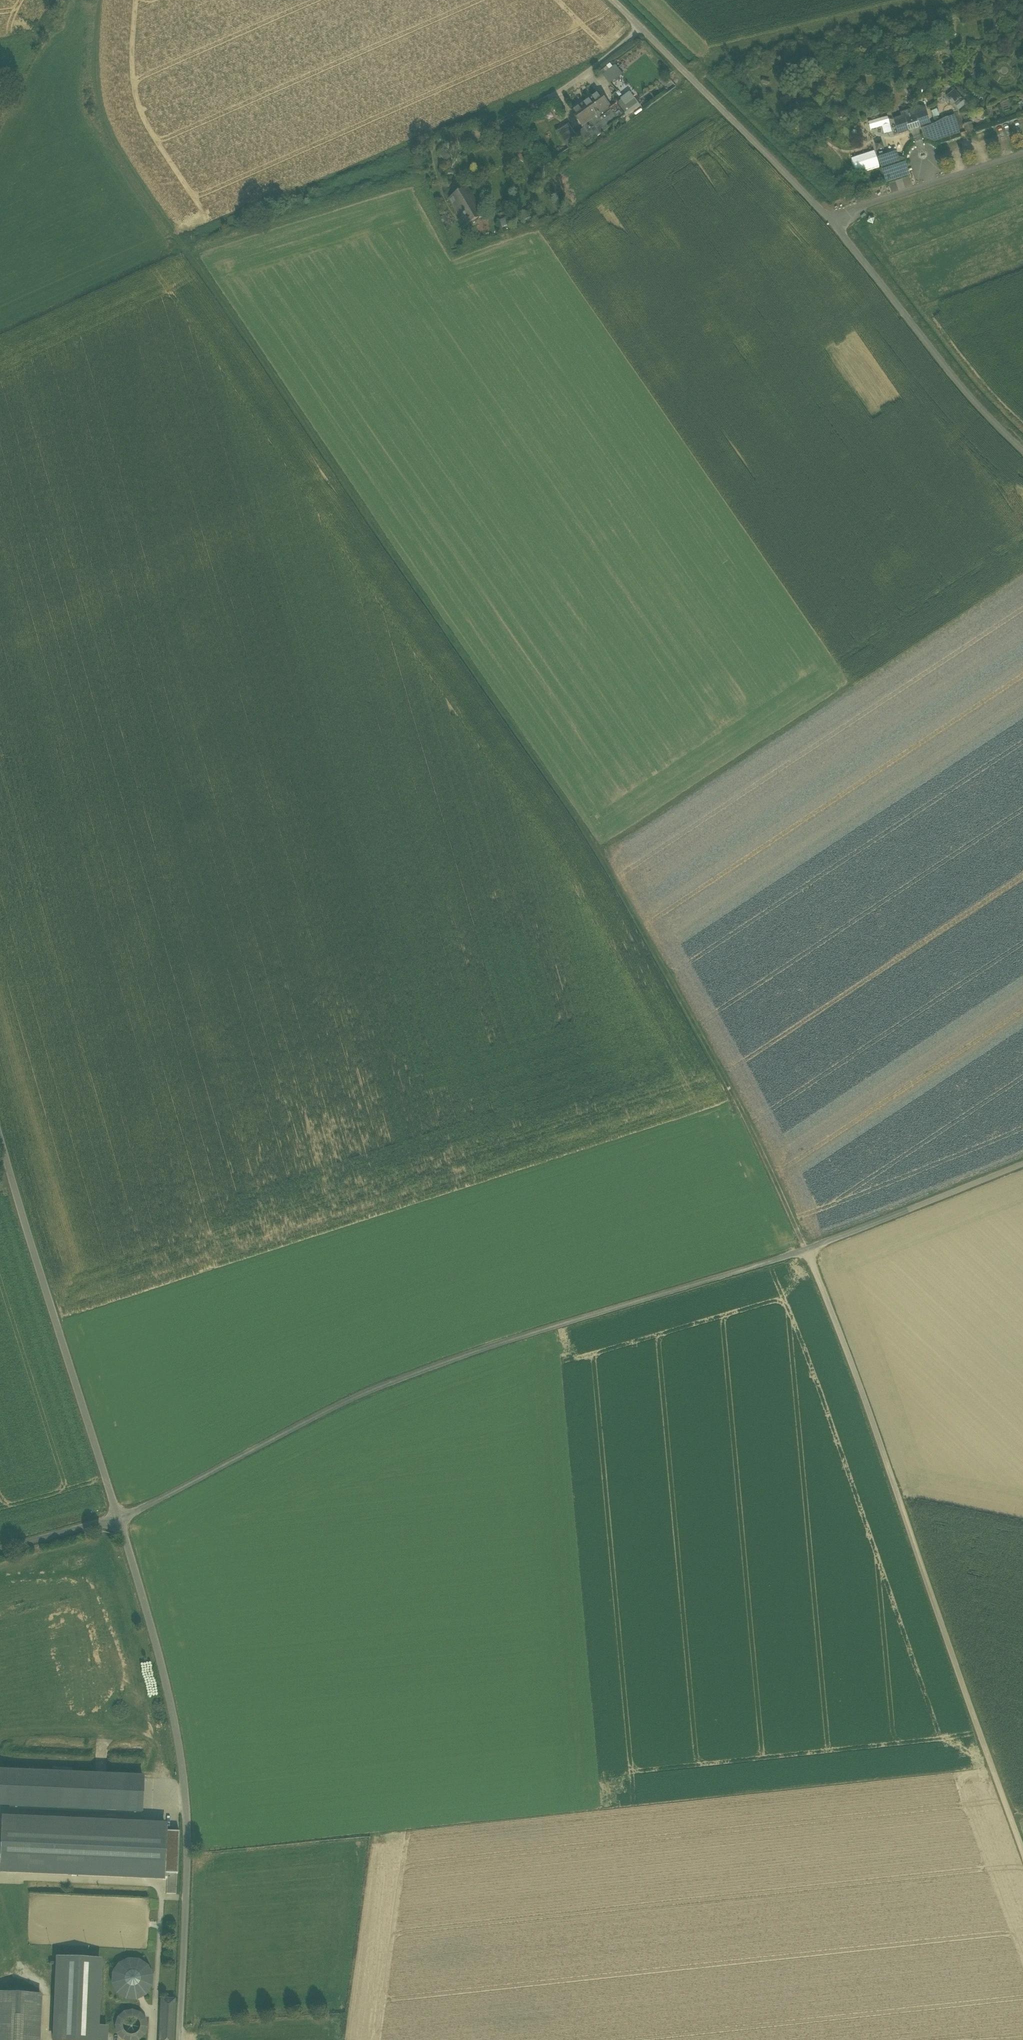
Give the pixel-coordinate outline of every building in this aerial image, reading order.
[(603,75),(609,84),(622,74),(615,65),(603,75)] [(954,90),(945,98),(953,106),(954,105),(959,111),(967,105),(954,90)] [(628,105),(635,100),(630,92),(620,99),(622,101),(624,100),(628,105)] [(573,112),(583,126),(600,114),(609,107),(598,94),(573,112)] [(617,105),(619,107),(625,116),(627,119),(642,108),(636,99),(635,100),(628,105),(624,100),(622,101),(617,105)] [(619,121),(625,116),(619,107),(612,111),(613,113),(619,121)] [(894,120),(895,123),(897,122),(905,120),(905,121),(917,117),(916,116),(926,113),(924,109),(923,108),(920,108),(918,108),(901,114),(902,117),(894,120)] [(938,110),(930,113),(933,120),(941,117),(938,110)] [(585,128),(577,133),(585,144),(586,145),(619,121),(613,113),(604,120),(587,132),(585,128)] [(895,123),(899,134),(909,131),(907,127),(919,123),(920,127),(930,124),(926,113),(916,116),(917,117),(905,121),(905,120),(897,122),(895,123)] [(583,126),(585,128),(587,132),(604,120),(600,114),(583,126)] [(887,116),(867,123),(870,131),(882,127),(890,125),(887,116)] [(936,125),(921,130),(924,140),(936,143),(961,134),(954,116),(946,119),(936,125)] [(976,133),(972,123),(963,126),(967,137),(976,133)] [(558,132),(565,143),(573,138),(576,135),(569,125),(558,132)] [(893,133),(890,125),(882,127),(885,136),(893,133)] [(979,139),(990,135),(988,128),(977,131),(979,139)] [(579,148),(585,144),(577,133),(576,135),(573,138),(579,148)] [(452,156),(445,147),(438,154),(446,162),(452,156)] [(879,156),(899,153),(898,148),(888,150),(888,148),(878,150),(879,156)] [(878,159),(886,184),(910,176),(905,159),(900,161),(897,153),(878,159)] [(459,220),(464,229),(471,225),(470,224),(484,215),(468,188),(449,199),(458,214),(461,219),(459,220)] [(532,210),(517,215),(520,222),(535,217),(532,210)] [(515,216),(499,221),(502,229),(517,223),(515,216)] [(142,1813),(143,1778),(0,1772),(0,1806),(142,1813)] [(3,1819),(1,1872),(163,1879),(163,1873),(165,1831),(165,1826),(3,1819)] [(165,1831),(163,1873),(178,1874),(179,1832),(165,1831)] [(54,2039),(106,2039),(106,2030),(97,2029),(100,1961),(57,1959),(54,2039)] [(118,1992),(126,1997),(136,1998),(145,1994),(150,1986),(150,1976),(146,1967),(138,1962),(128,1961),(120,1966),(114,1974),(114,1984),(118,1992)] [(40,1995),(0,1993),(0,2039),(38,2039),(40,1995)] [(125,2039),(138,2039),(144,2035),(147,2027),(145,2019),(140,2013),(132,2011),(124,2013),(118,2018),(116,2025),(117,2033),(123,2039),(125,2039)]
